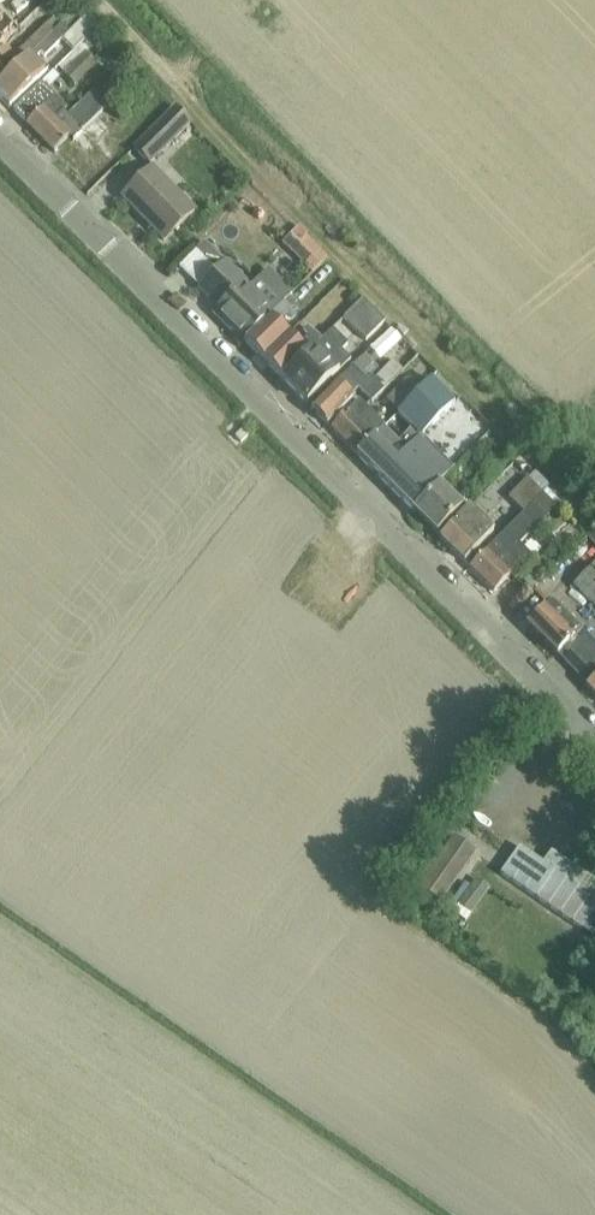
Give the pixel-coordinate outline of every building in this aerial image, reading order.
[(60,43),(71,55),(73,54),(74,55),(96,35),(95,35),(100,29),(88,16),(81,9),(62,28),(50,40),(57,47),(60,43)] [(0,56),(0,88),(34,55),(50,40),(62,28),(53,19),(12,59),(5,52),(0,56)] [(8,41),(0,32),(0,49),(8,41)] [(71,55),(57,68),(64,76),(75,87),(97,67),(86,55),(101,41),(96,35),(74,55),(73,54),(71,55)] [(34,55),(0,88),(0,99),(10,109),(38,81),(49,71),(34,55)] [(44,84),(13,112),(26,125),(26,126),(53,154),(71,138),(74,142),(100,117),(110,107),(98,95),(95,91),(68,117),(64,113),(68,109),(49,89),(60,78),(53,72),(42,82),(44,84)] [(134,150),(148,166),(190,126),(175,111),(134,150)] [(100,117),(74,142),(58,157),(87,187),(113,162),(106,155),(121,140),(110,128),(100,117)] [(122,199),(164,242),(195,211),(154,168),(122,199)] [(319,270),(335,253),(304,223),(288,240),(319,270)] [(244,343),(269,319),(283,304),(302,286),(295,279),(286,289),(270,274),(252,293),(226,266),(201,291),(220,309),(215,314),(244,343)] [(362,301),(343,320),(366,342),(385,323),(362,301)] [(269,319),(244,343),(263,362),(290,337),(280,327),(289,318),(291,320),(295,316),(283,304),(269,319)] [(315,349),(283,381),(308,406),(340,374),(352,362),(343,353),(349,348),(333,332),(319,346),(318,346),(315,349)] [(263,362),(283,381),(315,349),(318,346),(310,337),(300,347),(290,337),(263,362)] [(358,392),(373,406),(382,397),(374,389),(381,382),(375,376),(366,384),(352,369),(323,398),(311,410),(327,426),(354,400),(352,398),(358,392)] [(357,456),(413,511),(437,487),(453,470),(421,438),(453,406),(430,382),(397,415),(411,430),(398,443),(384,429),(381,432),(357,456)] [(357,456),(381,432),(356,406),(331,430),(357,456)] [(512,465),(487,491),(498,502),(523,476),(512,465)] [(510,501),(524,514),(542,495),(529,482),(510,501)] [(437,487),(413,511),(437,536),(460,510),(437,487)] [(542,495),(524,514),(516,523),(470,570),(491,591),(489,593),(492,596),(512,576),(517,580),(535,562),(518,545),(528,535),(552,513),(543,503),(551,495),(547,491),(542,495)] [(440,539),(464,564),(492,534),(468,510),(440,539)] [(573,588),(594,609),(594,565),(573,588)] [(527,627),(556,656),(581,631),(553,602),(527,627)] [(586,687),(594,678),(594,645),(581,631),(556,656),(586,687)] [(586,687),(594,696),(594,678),(586,687)] [(477,853),(454,837),(417,888),(441,905),(477,853)] [(500,875),(594,940),(594,900),(579,889),(587,877),(551,852),(543,864),(519,848),(500,875)] [(475,871),(456,901),(477,914),(496,883),(475,871)]
